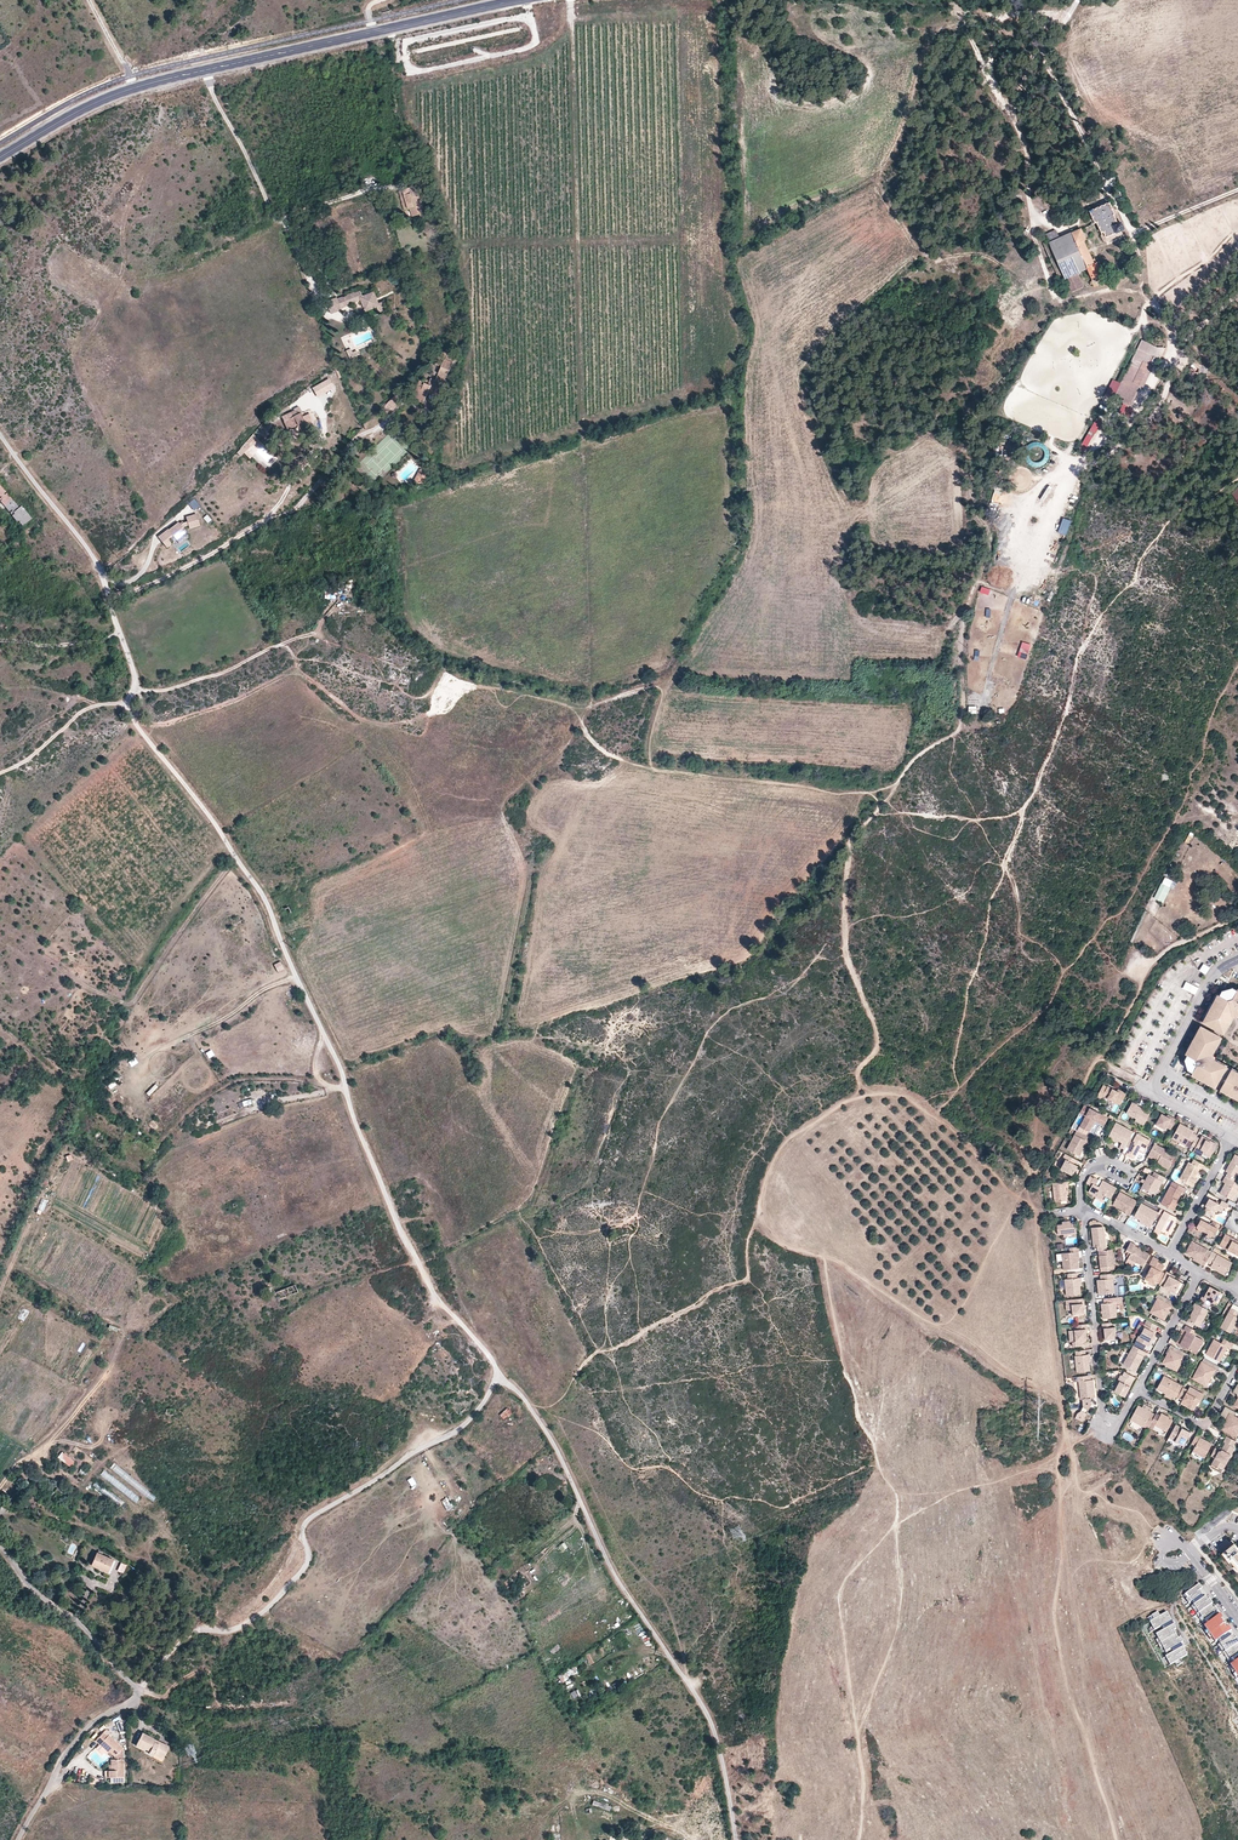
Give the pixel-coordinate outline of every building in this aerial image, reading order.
[(421,213),(424,212),(416,186),(403,190),(404,196),(403,196),(408,210),(410,209),(412,216),(421,213)] [(404,196),(403,190),(398,192),(404,211),(408,210),(403,196),(404,196)] [(1098,208),(1108,203),(1106,198),(1096,203),(1098,208)] [(1113,214),(1114,213),(1110,203),(1108,203),(1098,208),(1091,211),(1095,222),(1097,221),(1113,214)] [(1117,224),(1113,214),(1097,221),(1102,232),(1104,230),(1107,236),(1121,230),(1124,228),(1121,222),(1117,224)] [(1083,256),(1089,253),(1083,240),(1086,239),(1081,228),(1075,231),(1060,237),(1049,242),(1057,259),(1079,249),(1083,256)] [(1049,242),(1060,237),(1056,229),(1046,234),(1049,242)] [(1105,241),(1123,233),(1122,232),(1121,230),(1107,236),(1104,230),(1102,232),(1101,236),(1103,241),(1105,241)] [(432,234),(436,249),(444,247),(439,232),(432,234)] [(1096,262),(1094,263),(1089,253),(1083,256),(1079,249),(1057,259),(1065,278),(1078,272),(1088,268),(1092,277),(1101,273),(1096,262)] [(1078,272),(1065,278),(1069,286),(1069,288),(1070,289),(1071,289),(1072,290),(1074,289),(1083,285),(1078,272)] [(1101,273),(1092,277),(1092,280),(1090,281),(1091,284),(1092,283),(1093,285),(1095,286),(1107,279),(1103,272),(1101,273)] [(362,297),(360,292),(355,294),(354,293),(347,296),(347,297),(343,298),(346,306),(361,301),(365,312),(377,308),(372,293),(362,297)] [(387,310),(384,302),(379,304),(374,292),(372,293),(377,308),(379,313),(383,312),(387,310)] [(346,306),(343,298),(338,300),(338,299),(327,303),(332,315),(342,311),(342,309),(347,307),(346,306)] [(1119,390),(1117,394),(1126,398),(1134,402),(1141,386),(1139,385),(1153,355),(1161,359),(1166,347),(1157,347),(1144,340),(1134,359),(1119,390)] [(349,358),(357,355),(355,351),(351,352),(350,348),(345,350),(349,358)] [(438,373),(447,377),(455,356),(444,352),(438,357),(435,364),(441,367),(438,373)] [(418,398),(424,401),(428,393),(438,397),(446,378),(438,375),(435,380),(430,378),(429,381),(428,384),(425,383),(419,381),(413,396),(418,398)] [(330,380),(313,389),(318,398),(335,389),(330,380)] [(384,407),(391,414),(403,402),(396,395),(384,407)] [(1134,402),(1126,398),(1123,403),(1132,407),(1135,403),(1134,402)] [(297,425),(301,435),(314,429),(308,416),(303,418),(301,414),(296,416),(294,411),(282,417),(288,429),(297,425)] [(1086,454),(1102,422),(1096,419),(1080,451),(1086,454)] [(258,440),(253,435),(240,448),(245,453),(258,440)] [(420,484),(425,470),(420,469),(414,480),(420,484)] [(0,485),(0,500),(22,527),(32,519),(22,506),(20,508),(0,485)] [(1000,501),(1003,489),(997,488),(993,499),(1000,501)] [(182,524),(179,522),(170,529),(169,528),(159,536),(167,547),(172,543),(169,539),(173,536),(177,540),(187,532),(184,528),(186,526),(189,525),(190,528),(201,525),(197,514),(187,517),(188,521),(184,522),(182,524)] [(208,524),(212,521),(208,515),(203,519),(208,524)] [(1029,619),(1032,613),(1026,611),(1023,617),(1029,619)] [(1163,876),(1153,898),(1162,902),(1172,880),(1163,876)] [(283,970),(280,963),(273,967),(276,974),(283,970)] [(1203,963),(1199,970),(1205,974),(1209,968),(1203,963)] [(1195,994),(1198,988),(1186,982),(1183,988),(1195,994)] [(1237,990),(1233,988),(1231,990),(1225,992),(1222,991),(1220,995),(1218,995),(1216,999),(1213,1004),(1210,1009),(1207,1016),(1204,1022),(1223,1033),(1225,1030),(1228,1024),(1232,1017),(1231,1015),(1237,1013),(1237,1015),(1237,991),(1237,990)] [(1201,1026),(1186,1054),(1188,1055),(1185,1060),(1188,1061),(1190,1066),(1188,1070),(1193,1073),(1192,1074),(1216,1087),(1219,1081),(1220,1079),(1225,1081),(1224,1084),(1221,1089),(1237,1099),(1237,1072),(1214,1060),(1212,1061),(1210,1055),(1212,1054),(1222,1037),(1201,1026)] [(165,1088),(167,1084),(157,1077),(154,1081),(165,1088)] [(1116,1091),(1107,1086),(1107,1087),(1103,1085),(1097,1097),(1101,1099),(1103,1096),(1120,1105),(1126,1094),(1120,1090),(1119,1092),(1116,1091)] [(1146,1111),(1137,1105),(1138,1104),(1133,1101),(1126,1113),(1137,1119),(1145,1123),(1152,1111),(1148,1108),(1146,1111)] [(1089,1132),(1095,1121),(1097,1119),(1103,1122),(1106,1117),(1090,1108),(1080,1127),(1089,1132)] [(1167,1117),(1162,1114),(1156,1124),(1166,1129),(1167,1127),(1171,1129),(1176,1120),(1172,1117),(1171,1119),(1167,1117)] [(1133,1132),(1116,1123),(1109,1135),(1119,1140),(1122,1142),(1120,1147),(1124,1149),(1128,1142),(1133,1132)] [(1194,1131),(1181,1123),(1172,1138),(1186,1145),(1189,1139),(1194,1142),(1197,1136),(1198,1135),(1193,1133),(1194,1131)] [(1074,1135),(1066,1150),(1079,1157),(1083,1148),(1087,1142),(1089,1143),(1091,1139),(1083,1134),(1081,1139),(1074,1135)] [(1150,1141),(1137,1134),(1132,1144),(1128,1142),(1124,1149),(1122,1153),(1126,1155),(1127,1155),(1134,1158),(1141,1145),(1146,1148),(1150,1141)] [(1209,1141),(1206,1140),(1207,1139),(1202,1136),(1201,1139),(1197,1136),(1194,1142),(1192,1145),(1196,1147),(1193,1151),(1201,1156),(1203,1153),(1204,1150),(1212,1154),(1217,1144),(1209,1140),(1209,1141)] [(1176,1155),(1155,1143),(1148,1156),(1153,1158),(1153,1157),(1157,1159),(1158,1158),(1159,1159),(1164,1162),(1163,1163),(1170,1166),(1176,1155)] [(1231,1161),(1226,1171),(1228,1172),(1226,1176),(1234,1180),(1237,1173),(1237,1155),(1235,1153),(1233,1158),(1236,1160),(1235,1163),(1231,1161)] [(1066,1160),(1061,1169),(1073,1176),(1078,1166),(1077,1165),(1079,1161),(1065,1154),(1063,1159),(1066,1160)] [(1170,1166),(1163,1163),(1164,1162),(1159,1159),(1158,1162),(1162,1165),(1169,1169),(1170,1166)] [(1204,1164),(1194,1159),(1192,1163),(1189,1161),(1180,1178),(1191,1184),(1195,1177),(1200,1168),(1202,1168),(1204,1164)] [(1156,1195),(1165,1177),(1155,1172),(1153,1176),(1149,1174),(1146,1181),(1146,1183),(1145,1182),(1142,1187),(1153,1193),(1156,1195)] [(1226,1176),(1223,1181),(1226,1183),(1220,1193),(1233,1200),(1237,1190),(1237,1189),(1236,1188),(1237,1184),(1237,1183),(1234,1180),(1226,1176)] [(1117,1188),(1105,1182),(1103,1184),(1101,1184),(1099,1188),(1095,1186),(1098,1181),(1093,1178),(1089,1185),(1091,1186),(1088,1192),(1097,1197),(1098,1195),(1104,1198),(1105,1196),(1111,1199),(1117,1188)] [(1174,1210),(1179,1200),(1178,1200),(1182,1192),(1184,1193),(1186,1189),(1173,1181),(1161,1203),(1174,1210)] [(1067,1195),(1066,1188),(1068,1188),(1068,1182),(1052,1183),(1055,1202),(1067,1201),(1067,1195)] [(1129,1216),(1138,1201),(1120,1191),(1113,1203),(1119,1206),(1118,1208),(1125,1212),(1125,1213),(1129,1216)] [(1182,1202),(1186,1194),(1184,1193),(1182,1192),(1178,1200),(1179,1200),(1182,1202)] [(1227,1208),(1230,1204),(1222,1200),(1220,1204),(1209,1198),(1206,1206),(1207,1207),(1205,1211),(1211,1214),(1213,1211),(1214,1212),(1215,1211),(1216,1208),(1219,1210),(1223,1212),(1225,1207),(1227,1208)] [(41,1199),(38,1210),(44,1212),(47,1200),(41,1199)] [(1159,1213),(1142,1203),(1135,1217),(1141,1220),(1147,1224),(1146,1226),(1151,1228),(1159,1213)] [(1178,1218),(1165,1211),(1156,1227),(1157,1227),(1162,1230),(1168,1233),(1171,1228),(1174,1221),(1176,1222),(1178,1218)] [(1211,1225),(1198,1218),(1196,1222),(1199,1223),(1197,1228),(1199,1229),(1203,1231),(1208,1234),(1212,1236),(1213,1237),(1220,1225),(1213,1221),(1211,1225)] [(1070,1223),(1070,1220),(1062,1221),(1062,1224),(1057,1224),(1058,1234),(1064,1233),(1063,1232),(1071,1231),(1071,1232),(1076,1232),(1075,1222),(1070,1223)] [(1091,1227),(1093,1246),(1097,1246),(1098,1250),(1106,1249),(1104,1227),(1103,1226),(1091,1227)] [(1225,1234),(1219,1246),(1237,1255),(1237,1244),(1232,1241),(1234,1238),(1225,1234)] [(1208,1249),(1192,1241),(1185,1254),(1194,1258),(1201,1262),(1200,1263),(1205,1266),(1209,1258),(1204,1256),(1208,1249)] [(1150,1254),(1135,1246),(1135,1244),(1130,1242),(1126,1250),(1131,1253),(1128,1258),(1144,1266),(1150,1254)] [(1078,1258),(1077,1252),(1079,1251),(1078,1247),(1069,1248),(1069,1252),(1061,1253),(1063,1270),(1079,1268),(1078,1258)] [(1114,1265),(1112,1249),(1106,1249),(1098,1250),(1099,1255),(1101,1255),(1101,1258),(1099,1258),(1100,1267),(1114,1265)] [(1232,1263),(1217,1255),(1210,1267),(1224,1275),(1227,1268),(1229,1269),(1232,1263)] [(1164,1267),(1157,1264),(1158,1262),(1159,1259),(1154,1257),(1149,1265),(1152,1267),(1146,1278),(1154,1282),(1159,1285),(1160,1283),(1165,1274),(1161,1271),(1164,1267)] [(1146,1278),(1152,1267),(1149,1265),(1143,1277),(1146,1278)] [(1175,1278),(1170,1276),(1171,1273),(1167,1271),(1165,1274),(1160,1283),(1165,1286),(1164,1287),(1176,1292),(1179,1286),(1183,1289),(1185,1284),(1175,1278)] [(1081,1294),(1080,1285),(1079,1278),(1077,1278),(1076,1273),(1067,1274),(1068,1279),(1065,1279),(1066,1295),(1081,1294)] [(1114,1293),(1113,1278),(1114,1278),(1114,1273),(1100,1275),(1101,1279),(1097,1280),(1098,1287),(1099,1287),(1099,1288),(1098,1290),(1099,1294),(1114,1293)] [(278,1296),(297,1292),(295,1285),(277,1290),(278,1296)] [(1221,1293),(1210,1287),(1207,1292),(1204,1297),(1202,1296),(1200,1300),(1208,1305),(1210,1301),(1215,1303),(1221,1293)] [(1175,1303),(1158,1293),(1156,1297),(1158,1298),(1151,1311),(1164,1319),(1169,1310),(1172,1306),(1173,1307),(1175,1303)] [(1117,1297),(1108,1298),(1109,1303),(1104,1303),(1101,1304),(1103,1318),(1117,1317),(1115,1302),(1117,1302),(1118,1302),(1117,1297)] [(1085,1303),(1084,1298),(1074,1299),(1074,1304),(1072,1304),(1073,1310),(1073,1315),(1084,1314),(1084,1308),(1083,1303),(1085,1303)] [(1209,1311),(1195,1303),(1193,1307),(1195,1308),(1188,1321),(1200,1327),(1209,1311)] [(25,1319),(29,1311),(23,1308),(20,1317),(25,1319)] [(1237,1317),(1237,1316),(1237,1311),(1232,1308),(1221,1328),(1231,1333),(1237,1323),(1237,1324),(1237,1317)] [(1158,1326),(1147,1320),(1136,1339),(1148,1346),(1153,1338),(1154,1335),(1157,1330),(1156,1330),(1158,1326)] [(1115,1327),(1113,1327),(1112,1322),(1102,1324),(1102,1329),(1104,1328),(1105,1339),(1117,1338),(1115,1327)] [(1086,1334),(1086,1329),(1087,1329),(1087,1324),(1076,1325),(1077,1330),(1074,1330),(1076,1341),(1072,1342),(1073,1347),(1083,1345),(1082,1343),(1085,1340),(1087,1340),(1086,1334)] [(1203,1341),(1195,1336),(1198,1332),(1186,1326),(1184,1331),(1187,1332),(1183,1339),(1186,1341),(1183,1347),(1196,1354),(1203,1341)] [(1222,1344),(1215,1340),(1207,1355),(1220,1362),(1228,1347),(1232,1349),(1234,1344),(1225,1339),(1222,1344)] [(1148,1354),(1134,1346),(1129,1354),(1123,1365),(1136,1371),(1144,1357),(1146,1358),(1148,1354)] [(1188,1355),(1171,1346),(1169,1350),(1170,1351),(1168,1355),(1163,1364),(1177,1371),(1184,1358),(1186,1359),(1188,1355)] [(1089,1362),(1088,1355),(1085,1355),(1085,1350),(1075,1352),(1076,1356),(1075,1356),(1077,1373),(1090,1371),(1089,1362)] [(1220,1367),(1205,1359),(1194,1379),(1207,1386),(1213,1376),(1216,1370),(1218,1372),(1220,1367)] [(1135,1377),(1124,1372),(1122,1376),(1121,1375),(1118,1380),(1120,1381),(1114,1391),(1124,1397),(1133,1382),(1135,1377)] [(1093,1392),(1092,1385),(1094,1385),(1093,1380),(1091,1380),(1088,1380),(1087,1376),(1078,1377),(1081,1399),(1083,1399),(1084,1406),(1083,1407),(1089,1410),(1092,1404),(1091,1398),(1095,1397),(1094,1392),(1093,1392)] [(1180,1385),(1164,1377),(1157,1390),(1166,1395),(1173,1398),(1174,1396),(1178,1399),(1182,1391),(1178,1388),(1180,1385)] [(1204,1395),(1190,1388),(1188,1391),(1183,1389),(1182,1391),(1178,1399),(1183,1401),(1182,1403),(1184,1403),(1183,1405),(1191,1409),(1195,1401),(1198,1402),(1200,1403),(1204,1395)] [(499,1415),(505,1420),(512,1411),(506,1406),(499,1415)] [(1155,1416),(1138,1406),(1130,1421),(1148,1430),(1155,1416)] [(1225,1407),(1221,1416),(1225,1418),(1228,1419),(1226,1423),(1222,1429),(1237,1437),(1237,1435),(1237,1419),(1234,1417),(1236,1413),(1225,1407)] [(1083,1422),(1087,1414),(1082,1411),(1078,1414),(1076,1418),(1083,1422)] [(1169,1420),(1161,1415),(1155,1426),(1167,1433),(1173,1422),(1169,1420)] [(1191,1434),(1176,1426),(1169,1439),(1184,1447),(1191,1434)] [(1212,1445),(1202,1440),(1202,1441),(1200,1440),(1200,1439),(1196,1437),(1191,1445),(1195,1447),(1190,1457),(1202,1463),(1212,1445)] [(1235,1442),(1227,1437),(1224,1443),(1225,1444),(1222,1451),(1219,1452),(1215,1449),(1211,1456),(1215,1459),(1212,1466),(1217,1469),(1218,1467),(1223,1469),(1234,1448),(1233,1447),(1235,1442)] [(75,1462),(62,1452),(58,1457),(71,1467),(75,1462)] [(155,1497),(114,1463),(110,1468),(152,1501),(155,1497)] [(140,1498),(104,1470),(100,1475),(136,1503),(140,1498)] [(96,1482),(92,1486),(121,1507),(124,1502),(96,1482)] [(446,1497),(441,1500),(446,1510),(452,1507),(446,1497)] [(1235,1544),(1232,1540),(1229,1542),(1227,1539),(1217,1547),(1236,1570),(1237,1571),(1237,1545),(1235,1544)] [(113,1560),(96,1553),(91,1565),(100,1569),(100,1568),(108,1571),(113,1560)] [(116,1570),(123,1573),(127,1564),(120,1562),(116,1570)] [(1199,1589),(1196,1585),(1182,1594),(1187,1602),(1190,1600),(1201,1593),(1199,1589)] [(1203,1596),(1201,1593),(1190,1600),(1192,1604),(1203,1596)] [(1206,1594),(1203,1596),(1192,1604),(1190,1605),(1201,1621),(1203,1620),(1217,1610),(1214,1606),(1212,1607),(1210,1603),(1211,1602),(1206,1594)] [(1217,1610),(1203,1620),(1206,1623),(1219,1614),(1217,1610)] [(1174,1626),(1166,1611),(1159,1615),(1157,1611),(1146,1617),(1153,1628),(1161,1623),(1164,1628),(1156,1633),(1158,1637),(1154,1640),(1158,1647),(1162,1645),(1167,1655),(1164,1656),(1168,1663),(1173,1661),(1175,1665),(1181,1662),(1178,1658),(1185,1654),(1178,1642),(1181,1640),(1180,1638),(1177,1640),(1170,1628),(1174,1626)] [(1222,1618),(1219,1614),(1206,1623),(1203,1625),(1206,1628),(1203,1630),(1209,1638),(1211,1637),(1214,1641),(1218,1638),(1229,1631),(1226,1627),(1225,1627),(1220,1620),(1222,1618)] [(1231,1634),(1229,1631),(1218,1638),(1220,1642),(1231,1634)] [(1220,1642),(1217,1644),(1228,1660),(1230,1658),(1237,1653),(1237,1645),(1236,1643),(1237,1641),(1232,1633),(1231,1634),(1220,1642)] [(1232,1661),(1230,1663),(1232,1667),(1230,1669),(1235,1677),(1237,1676),(1237,1658),(1232,1661)] [(569,1669),(571,1675),(579,1672),(577,1666),(569,1669)] [(567,1671),(557,1673),(559,1681),(569,1680),(567,1671)] [(569,1700),(579,1695),(576,1689),(566,1694),(569,1700)] [(95,1741),(99,1745),(101,1744),(109,1752),(114,1757),(121,1750),(123,1748),(109,1735),(107,1737),(103,1733),(95,1741)] [(162,1750),(164,1745),(144,1734),(141,1741),(139,1740),(135,1747),(145,1751),(146,1750),(150,1752),(149,1753),(149,1754),(150,1755),(151,1756),(152,1756),(153,1756),(155,1752),(164,1757),(166,1752),(162,1750)] [(108,1754),(109,1752),(101,1744),(99,1745),(108,1754)] [(123,1760),(121,1760),(114,1760),(113,1760),(113,1766),(111,1766),(111,1771),(104,1771),(105,1778),(123,1777),(123,1760)] [(593,1799),(591,1803),(604,1808),(605,1804),(593,1799)]
